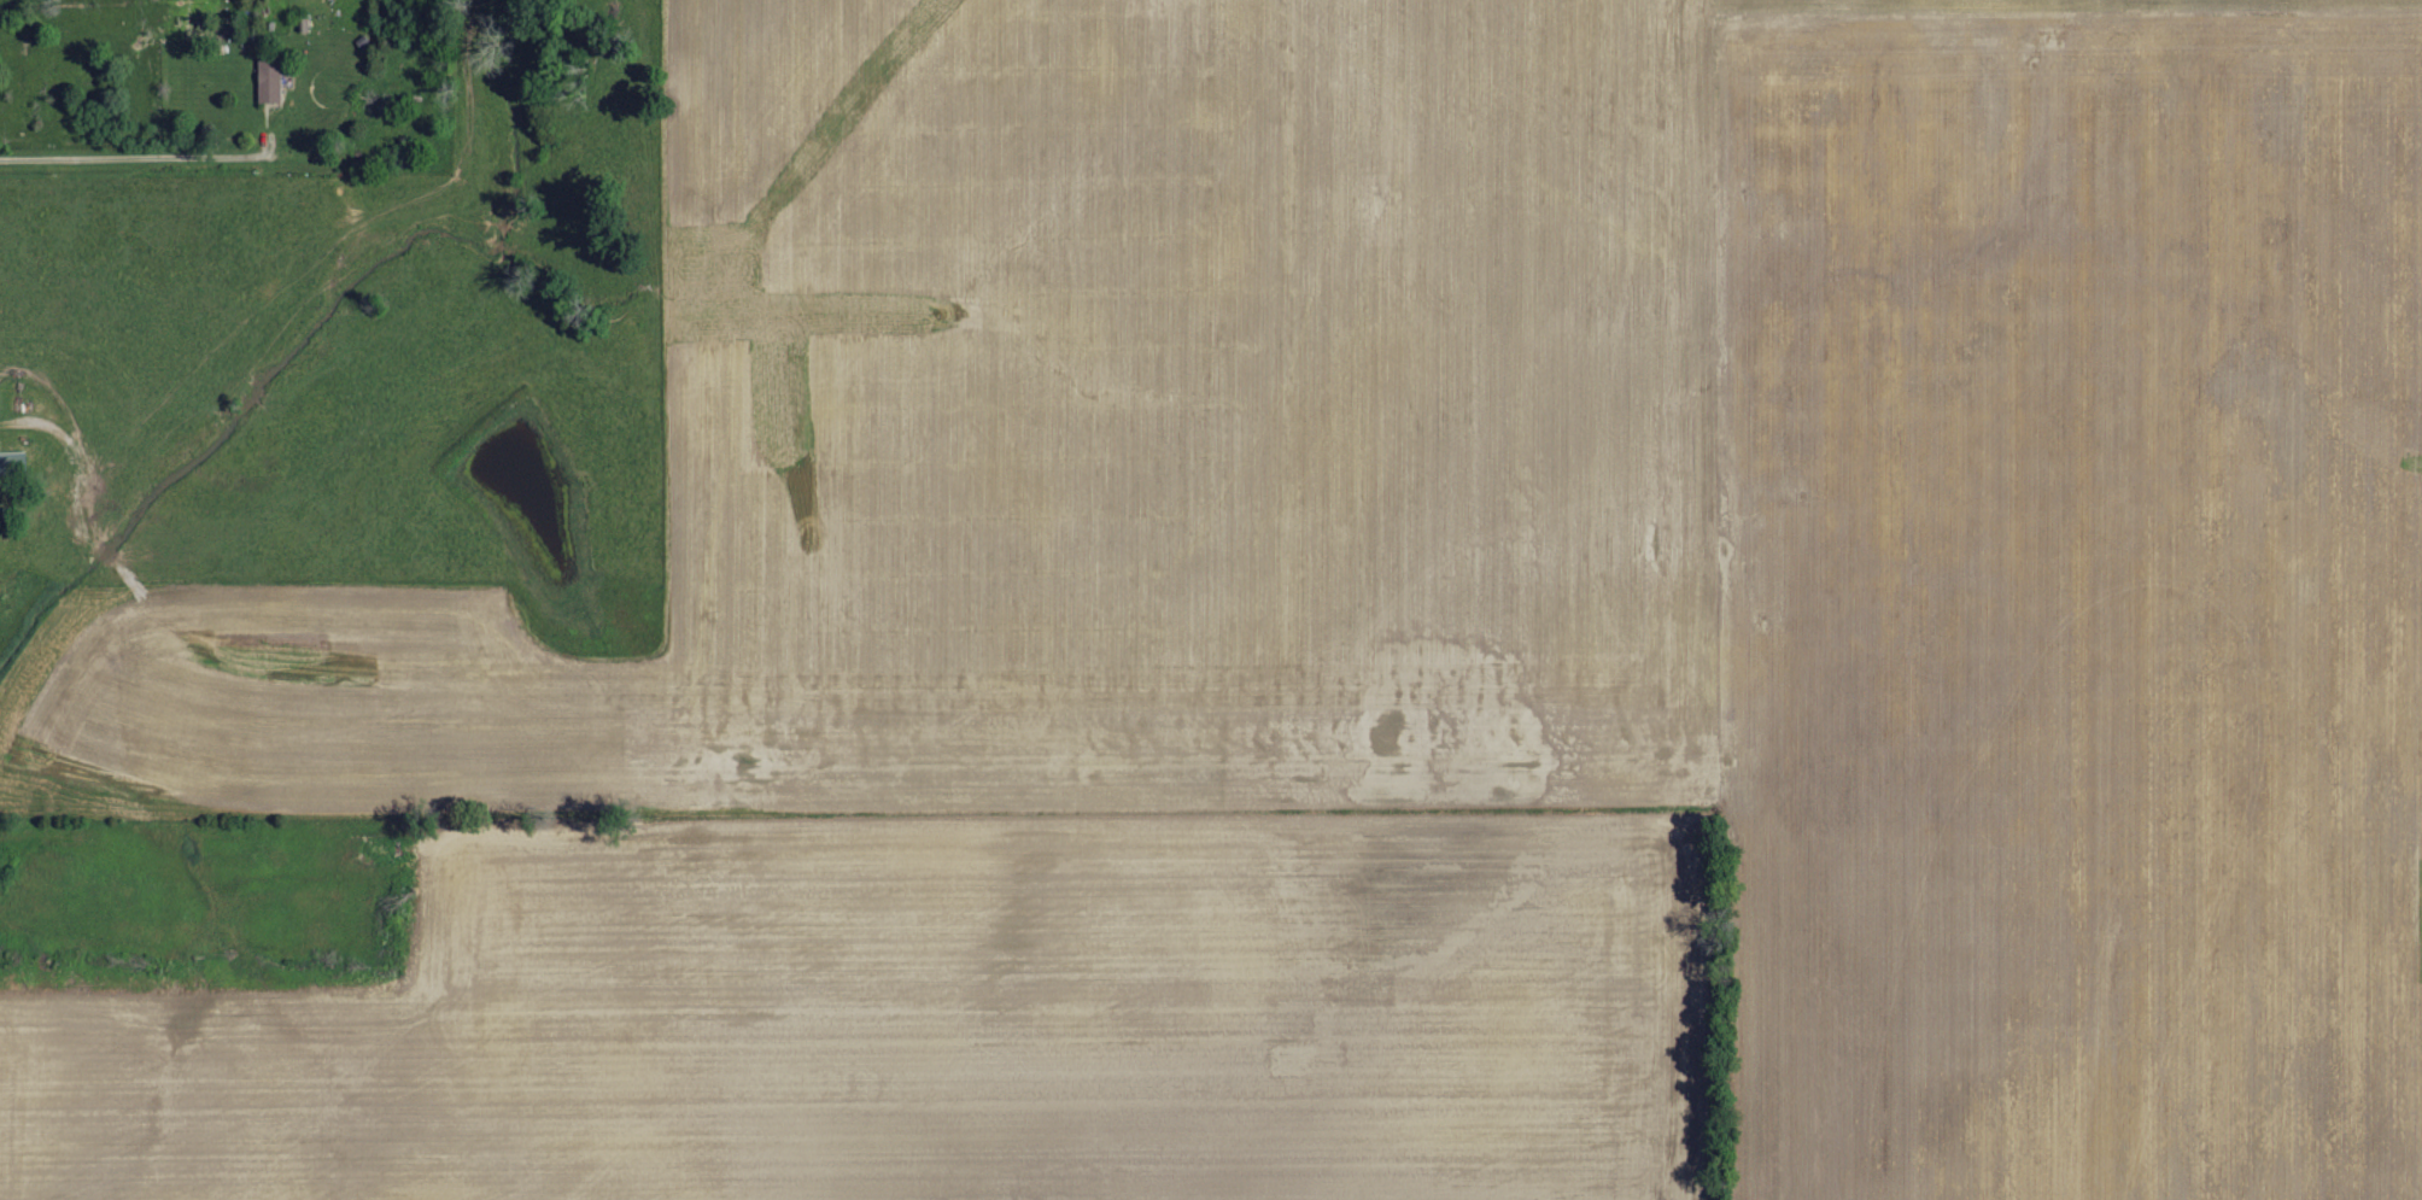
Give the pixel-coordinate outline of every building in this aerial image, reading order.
[(259,60),(259,101),(280,101),(281,60),(259,60)] [(1,455),(4,479),(28,475),(25,451),(1,455)]
